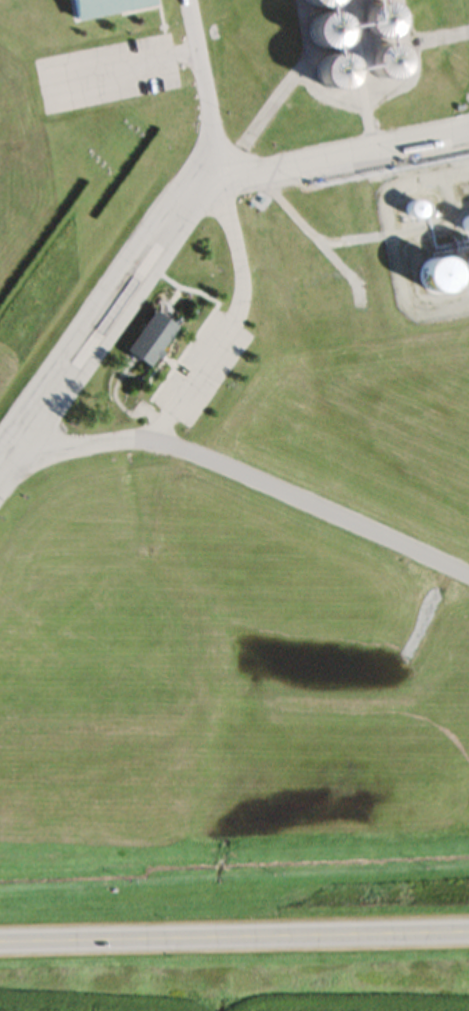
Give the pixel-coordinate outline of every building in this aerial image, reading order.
[(156,10),(154,0),(67,0),(72,27),(156,10)] [(342,88),(354,92),(359,76),(347,72),(342,88)] [(151,373),(177,331),(152,316),(126,358),(151,373)]
